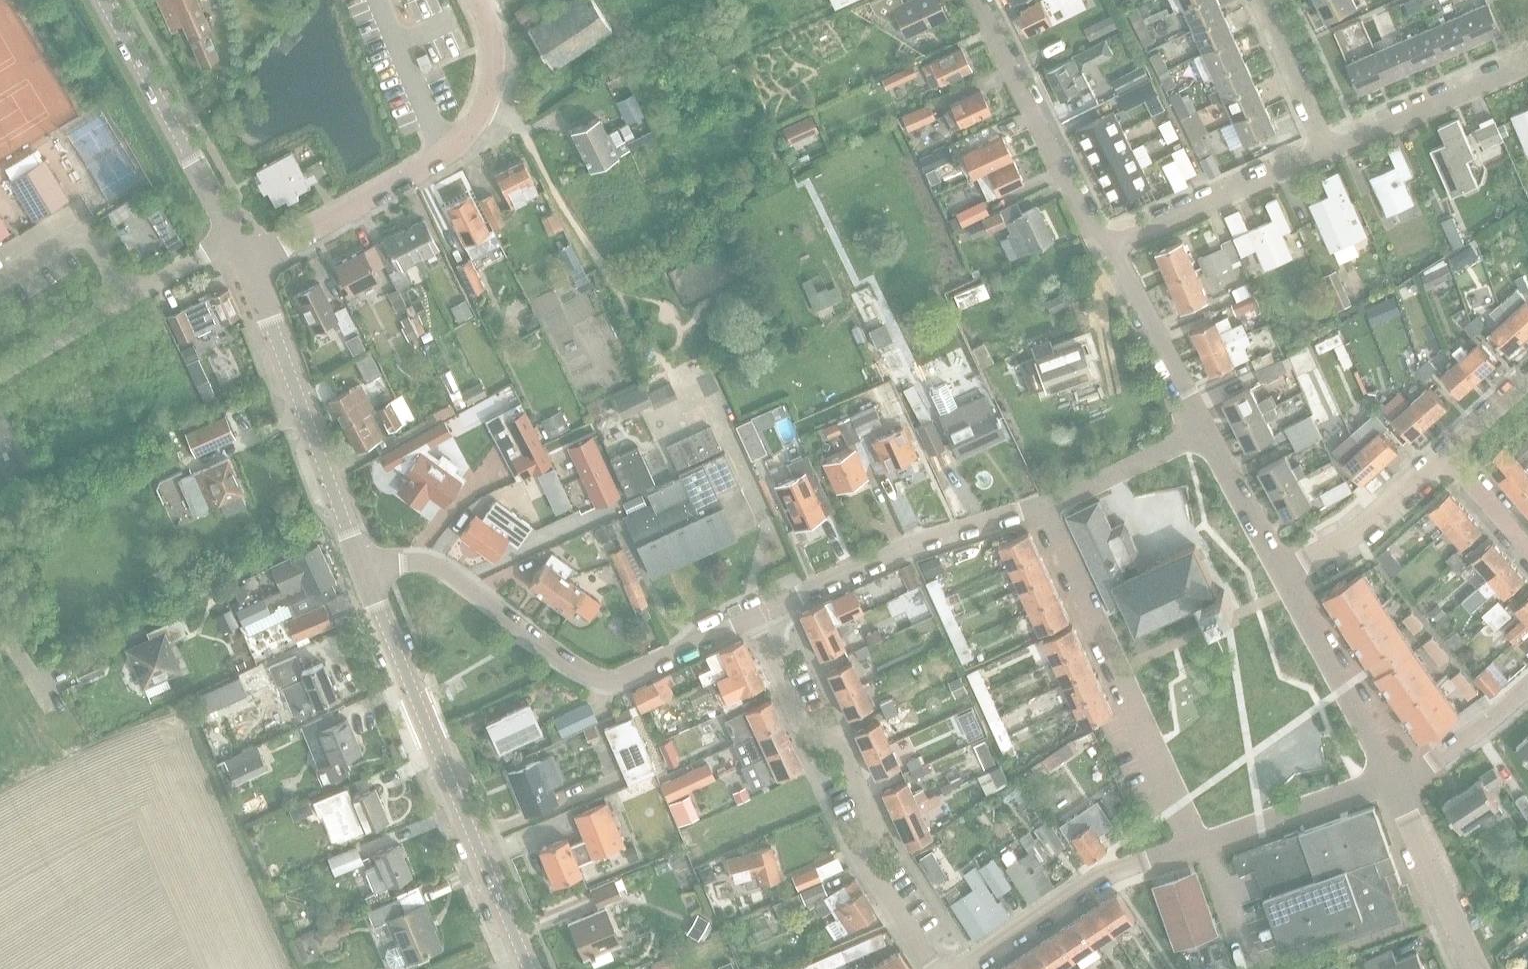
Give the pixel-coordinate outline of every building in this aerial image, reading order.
[(207,28),(194,0),(154,0),(167,27),(179,22),(198,64),(216,56),(203,29),(207,28)] [(568,0),(567,0),(565,1),(566,2),(555,10),(554,9),(551,11),(552,12),(541,19),(540,18),(537,20),(538,21),(528,28),(527,27),(524,28),(527,32),(528,31),(551,66),(550,67),(552,69),(554,68),(553,67),(565,59),(565,60),(567,59),(567,58),(579,50),(579,51),(582,49),(581,48),(592,41),(593,42),(596,40),(595,39),(607,31),(615,43),(638,28),(620,0),(569,0),(568,0)] [(872,13),(898,0),(866,0),(872,13)] [(892,6),(906,34),(947,16),(939,0),(906,0),(892,6)] [(1047,9),(1043,0),(1038,0),(1021,8),(1023,12),(1018,14),(1028,34),(1067,14),(1061,2),(1047,9)] [(1224,16),(1217,0),(1200,0),(1184,7),(1194,30),(1224,16)] [(1327,21),(1357,6),(1354,0),(1316,0),(1327,21)] [(1459,15),(1472,45),(1501,32),(1488,3),(1459,15)] [(516,13),(524,25),(536,18),(528,5),(516,13)] [(1136,29),(1146,24),(1137,6),(1127,11),(1136,29)] [(1444,57),(1472,45),(1459,15),(1431,28),(1444,57)] [(1195,57),(1235,39),(1224,16),(1194,30),(1204,52),(1194,56),(1195,57)] [(1146,24),(1136,29),(1148,53),(1163,45),(1159,38),(1154,40),(1146,24)] [(1417,69),(1444,57),(1431,28),(1404,40),(1417,69)] [(1215,75),(1245,62),(1235,39),(1195,57),(1205,79),(1214,75),(1215,75)] [(1048,73),(1061,99),(1080,89),(1079,87),(1088,83),(1081,70),(1113,54),(1106,40),(1074,56),(1076,59),(1048,73)] [(1389,81),(1417,69),(1404,40),(1376,52),(1389,81)] [(921,66),(931,87),(970,69),(960,48),(921,66)] [(1158,73),(1169,69),(1160,50),(1149,55),(1158,73)] [(427,64),(431,63),(426,51),(416,55),(421,67),(427,64)] [(1360,94),(1389,81),(1376,52),(1347,64),(1360,94)] [(1225,98),(1255,84),(1245,62),(1215,75),(1220,87),(1209,92),(1213,101),(1224,96),(1225,98)] [(895,70),(899,81),(916,74),(912,64),(895,70)] [(1112,82),(1118,94),(1149,78),(1143,66),(1112,82)] [(1169,69),(1158,73),(1166,89),(1176,84),(1169,69)] [(1145,80),(1117,95),(1124,109),(1153,95),(1145,80)] [(1235,121),(1266,107),(1255,84),(1225,98),(1235,121)] [(1181,118),(1192,113),(1192,112),(1197,110),(1188,92),(1181,95),(1178,90),(1169,95),(1181,118)] [(944,114),(952,130),(990,112),(980,91),(949,106),(951,110),(944,114)] [(902,118),(908,132),(936,120),(930,105),(902,118)] [(1266,107),(1235,121),(1246,144),(1276,130),(1266,107)] [(1512,115),(1527,152),(1527,108),(1512,115)] [(1085,147),(1122,128),(1113,110),(1076,129),(1085,147)] [(1192,141),(1203,136),(1192,113),(1181,118),(1192,141)] [(1169,118),(1158,124),(1163,134),(1174,128),(1169,118)] [(588,167),(626,149),(622,141),(612,146),(597,119),(571,131),(588,167)] [(1431,151),(1451,196),(1477,184),(1467,160),(1475,157),(1458,119),(1439,128),(1446,144),(1431,151)] [(1476,130),(1484,148),(1502,140),(1495,122),(1476,130)] [(1095,166),(1132,147),(1122,128),(1085,147),(1095,166)] [(1174,128),(1163,134),(1167,141),(1178,135),(1174,128)] [(972,177),(1012,159),(1001,136),(961,156),(972,177)] [(1203,136),(1192,141),(1199,156),(1211,151),(1203,136)] [(1370,178),(1387,216),(1413,204),(1401,176),(1410,172),(1398,146),(1388,150),(1395,167),(1370,178)] [(917,159),(922,171),(952,159),(947,147),(917,159)] [(1104,185),(1142,166),(1132,147),(1095,166),(1104,185)] [(1183,147),(1171,153),(1183,177),(1195,171),(1183,147)] [(291,200),(294,199),(296,196),(296,193),(309,186),(290,150),(254,170),(260,180),(259,182),(259,186),(260,189),(263,190),(266,190),(274,205),(285,199),(287,200),(291,200)] [(67,197),(51,170),(44,159),(9,180),(16,191),(32,218),(67,197)] [(1012,159),(972,177),(972,179),(976,177),(987,200),(997,195),(997,196),(1023,183),(1012,159)] [(496,177),(510,204),(537,190),(523,163),(496,177)] [(1142,166),(1104,185),(1114,204),(1151,185),(1142,166)] [(1310,205),(1331,251),(1366,236),(1338,173),(1329,177),(1336,193),(1310,205)] [(158,196),(152,185),(117,206),(123,216),(158,196)] [(445,208),(463,244),(487,232),(469,196),(445,208)] [(481,203),(494,229),(506,223),(493,197),(481,203)] [(955,212),(962,226),(988,213),(982,200),(955,212)] [(1228,215),(1225,216),(1242,254),(1245,252),(1257,247),(1267,268),(1292,257),(1279,228),(1287,225),(1277,200),(1268,204),(1275,220),(1250,231),(1248,231),(1238,210),(1236,211),(1228,215)] [(1036,206),(1022,213),(1016,201),(998,209),(999,210),(962,227),(967,238),(986,230),(987,232),(1005,224),(1010,235),(1005,237),(1011,252),(1026,245),(1028,251),(1052,240),(1036,206)] [(161,203),(147,211),(170,251),(184,242),(161,203)] [(1441,220),(1453,249),(1464,242),(1452,215),(1441,220)] [(402,229),(416,257),(435,248),(421,220),(402,229)] [(402,265),(416,257),(402,229),(373,244),(383,265),(395,288),(411,281),(402,265)] [(1202,267),(1237,252),(1238,252),(1231,237),(1220,242),(1222,246),(1197,257),(1202,267)] [(1171,281),(1195,270),(1182,241),(1158,252),(1171,281)] [(558,249),(572,277),(584,271),(571,243),(558,249)] [(371,271),(383,265),(373,244),(334,264),(349,292),(375,279),(371,271)] [(1242,266),(1243,266),(1237,252),(1202,267),(1206,276),(1240,261),(1242,266)] [(1245,253),(1239,256),(1243,266),(1250,263),(1245,253)] [(455,265),(469,292),(483,285),(469,258),(455,265)] [(1421,273),(1427,286),(1451,276),(1446,263),(1421,273)] [(1195,270),(1171,281),(1182,309),(1207,298),(1195,270)] [(1520,291),(1527,287),(1527,286),(1522,275),(1514,279),(1520,291)] [(344,304),(332,311),(318,283),(292,295),(310,331),(336,318),(343,333),(355,326),(344,304)] [(221,323),(239,314),(227,288),(217,292),(211,295),(210,291),(198,297),(199,300),(167,314),(179,341),(213,326),(211,322),(219,319),(221,323)] [(1509,316),(1526,335),(1527,334),(1527,300),(1517,288),(1499,304),(1509,316)] [(1044,300),(1050,312),(1069,303),(1064,291),(1044,300)] [(1233,303),(1237,312),(1259,302),(1255,293),(1233,303)] [(1470,319),(1479,329),(1486,323),(1477,313),(1470,319)] [(1508,352),(1526,335),(1509,316),(1491,333),(1508,352)] [(866,324),(887,370),(903,362),(882,317),(866,324)] [(1471,336),(1479,329),(1469,319),(1462,326),(1471,336)] [(1236,338),(1246,334),(1241,322),(1221,331),(1216,321),(1192,331),(1202,353),(1226,343),(1236,338)] [(1246,334),(1236,338),(1239,346),(1250,342),(1246,334)] [(1080,340),(1054,349),(1051,339),(1032,346),(1036,355),(1018,361),(1028,389),(1045,383),(1045,384),(1087,369),(1081,352),(1084,351),(1080,340)] [(635,348),(646,371),(661,364),(650,341),(635,348)] [(1226,343),(1202,353),(1211,374),(1235,364),(1226,343)] [(1453,352),(1477,379),(1496,362),(1479,343),(1468,353),(1461,345),(1453,352)] [(355,360),(366,381),(380,373),(369,352),(355,360)] [(1270,352),(1251,361),(1255,370),(1274,361),(1270,352)] [(1458,396),(1477,379),(1453,352),(1460,360),(1441,377),(1458,396)] [(1421,363),(1430,373),(1436,367),(1428,358),(1421,363)] [(1256,371),(1261,382),(1287,371),(1282,359),(1256,371)] [(1421,366),(1415,371),(1424,381),(1429,376),(1421,366)] [(985,392),(957,404),(952,394),(946,381),(930,389),(947,428),(945,429),(958,457),(1004,437),(997,422),(1000,421),(998,416),(995,417),(991,408),(985,392)] [(461,392),(467,404),(486,394),(480,382),(461,392)] [(343,425),(372,409),(359,383),(348,389),(329,399),(343,425)] [(642,384),(613,398),(622,416),(651,402),(642,384)] [(915,425),(928,454),(942,447),(913,384),(905,388),(921,423),(915,425)] [(1412,403),(1429,422),(1447,406),(1430,387),(1412,403)] [(1235,426),(1274,406),(1273,405),(1276,403),(1271,394),(1257,401),(1250,388),(1223,402),(1235,426)] [(1374,405),(1383,416),(1390,409),(1381,399),(1374,405)] [(389,400),(372,409),(343,425),(357,452),(376,442),(375,441),(385,436),(383,433),(389,429),(401,422),(389,400)] [(433,411),(438,421),(455,413),(450,402),(433,411)] [(1411,438),(1429,422),(1412,403),(1394,419),(1411,438)] [(848,415),(862,445),(863,445),(858,434),(881,423),(873,404),(848,415)] [(184,432),(195,455),(235,436),(221,405),(199,415),(181,423),(184,432)] [(1274,406),(1235,426),(1247,450),(1275,435),(1267,420),(1278,415),(1274,406)] [(762,421),(772,434),(789,420),(778,407),(762,421)] [(1350,432),(1380,466),(1400,446),(1384,427),(1388,423),(1376,409),(1350,432)] [(527,476),(547,465),(519,410),(499,420),(527,476)] [(1290,439),(1318,425),(1312,413),(1284,427),(1290,439)] [(853,449),(862,445),(848,415),(823,427),(828,437),(841,431),(850,451),(824,462),(837,489),(866,476),(853,449)] [(750,420),(736,427),(748,455),(762,448),(750,420)] [(1296,450),(1324,436),(1318,425),(1290,439),(1296,450)] [(676,469),(721,448),(710,426),(666,447),(676,469)] [(873,440),(885,467),(914,454),(902,427),(873,440)] [(1350,432),(1331,448),(1361,482),(1380,466),(1350,432)] [(594,435),(569,448),(597,511),(620,499),(594,435)] [(1527,455),(1527,438),(1511,453),(1504,444),(1484,462),(1500,480),(1527,455)] [(693,555),(661,485),(655,488),(652,483),(654,482),(637,446),(609,459),(627,495),(645,487),(647,491),(646,492),(652,503),(624,516),(651,575),(693,555)] [(661,485),(693,555),(735,536),(734,533),(757,522),(724,450),(701,461),(678,472),(680,476),(661,485)] [(825,514),(817,498),(828,493),(809,451),(807,452),(789,460),(790,464),(796,475),(775,485),(795,528),(825,514)] [(436,462),(434,465),(418,454),(404,472),(409,476),(397,491),(419,506),(430,491),(444,501),(460,480),(436,462)] [(1527,487),(1527,472),(1527,471),(1527,455),(1500,480),(1516,498),(1527,487)] [(1270,494),(1298,479),(1306,475),(1299,463),(1292,467),(1286,456),(1258,471),(1270,494)] [(225,515),(246,506),(240,494),(243,493),(227,459),(191,475),(206,509),(220,503),(225,515)] [(1298,479),(1270,494),(1283,517),(1311,502),(1298,479)] [(1320,494),(1326,506),(1351,491),(1346,480),(1320,494)] [(1516,498),(1527,512),(1527,487),(1516,498)] [(1445,529),(1466,511),(1450,492),(1429,510),(1445,529)] [(516,547),(532,527),(496,499),(481,519),(475,514),(459,536),(491,560),(507,540),(516,547)] [(1099,499),(1066,514),(1111,609),(1124,603),(1137,630),(1203,599),(1213,619),(1234,610),(1224,589),(1217,592),(1195,543),(1146,566),(1124,519),(1111,525),(1099,499)] [(1466,511),(1445,529),(1462,547),(1482,529),(1466,511)] [(1010,567),(1039,553),(1029,531),(1000,544),(1010,567)] [(1488,578),(1509,559),(1493,541),(1472,559),(1488,578)] [(271,567),(287,601),(334,579),(318,545),(271,567)] [(611,553),(623,583),(635,578),(622,548),(611,553)] [(1386,548),(1376,556),(1392,575),(1402,567),(1386,548)] [(1452,567),(1462,559),(1455,551),(1445,559),(1452,567)] [(547,601),(565,577),(572,567),(551,552),(527,586),(547,601)] [(1020,588),(1049,574),(1039,553),(1010,567),(1020,588)] [(1462,559),(1452,567),(1458,574),(1467,566),(1462,559)] [(1509,559),(1488,578),(1479,586),(1487,596),(1497,587),(1505,597),(1526,579),(1509,559)] [(1335,590),(1325,597),(1332,608),(1346,629),(1351,636),(1355,642),(1355,643),(1359,649),(1362,653),(1367,662),(1368,662),(1371,660),(1377,669),(1379,672),(1376,674),(1376,675),(1399,706),(1418,733),(1421,738),(1431,731),(1434,735),(1446,727),(1443,723),(1458,712),(1458,711),(1454,706),(1447,695),(1440,700),(1429,685),(1407,653),(1413,648),(1406,637),(1399,641),(1377,609),(1367,592),(1373,588),(1363,572),(1353,578),(1347,582),(1345,578),(1341,580),(1332,586),(1333,587),(1335,590)] [(1030,609),(1059,596),(1049,574),(1020,588),(1030,609)] [(565,577),(547,601),(568,615),(573,607),(589,618),(599,604),(583,593),(585,591),(565,577)] [(934,602),(946,596),(937,577),(925,582),(934,602)] [(944,623),(956,618),(946,596),(934,602),(944,623)] [(1059,596),(1030,609),(1040,632),(1069,618),(1059,596)] [(236,611),(243,625),(270,612),(263,598),(236,611)] [(1527,630),(1527,598),(1516,608),(1523,617),(1505,633),(1514,643),(1527,630)] [(1487,622),(1504,607),(1498,600),(1481,615),(1487,622)] [(809,635),(848,617),(856,613),(852,603),(829,614),(824,601),(799,612),(809,635)] [(297,616),(306,635),(331,624),(323,605),(297,616)] [(1504,607),(1487,622),(1495,632),(1512,617),(1504,607)] [(848,617),(809,635),(819,657),(844,646),(839,635),(853,629),(848,617)] [(127,649),(143,687),(180,670),(168,642),(186,634),(179,618),(146,632),(150,639),(127,649)] [(954,644),(966,639),(956,618),(944,623),(954,644)] [(1054,660),(1083,647),(1072,625),(1043,638),(1054,660)] [(854,651),(867,645),(862,634),(849,641),(854,651)] [(729,672),(753,661),(742,638),(718,649),(729,672)] [(966,639),(954,644),(962,662),(974,657),(966,639)] [(867,645),(854,651),(858,658),(871,652),(867,645)] [(1064,682),(1093,668),(1083,647),(1054,660),(1064,682)] [(322,662),(303,671),(296,655),(269,666),(277,684),(280,683),(293,714),(336,696),(322,662)] [(75,667),(82,685),(92,680),(91,677),(105,670),(99,657),(75,667)] [(836,694),(861,683),(851,660),(826,672),(836,694)] [(753,661),(729,672),(739,694),(763,683),(753,661)] [(1474,677),(1490,695),(1508,679),(1492,661),(1474,677)] [(978,696),(989,690),(979,668),(967,673),(978,696)] [(1074,703),(1102,690),(1093,668),(1064,682),(1074,703)] [(706,682),(709,691),(722,685),(718,677),(706,682)] [(630,691),(640,712),(662,701),(652,681),(630,691)] [(861,683),(836,694),(847,717),(871,705),(861,683)] [(687,691),(693,704),(710,697),(705,684),(687,691)] [(895,691),(900,701),(915,694),(911,684),(895,691)] [(988,717),(999,712),(989,690),(978,696),(988,717)] [(1102,690),(1074,703),(1084,725),(1113,712),(1102,690)] [(203,695),(205,712),(225,709),(223,692),(203,695)] [(882,710),(894,704),(889,695),(878,701),(882,710)] [(742,738),(781,720),(770,698),(723,719),(733,741),(742,737),(742,738)] [(504,758),(513,754),(508,743),(539,729),(527,703),(485,723),(497,748),(499,747),(504,758)] [(553,718),(561,736),(594,720),(586,703),(553,718)] [(894,704),(882,710),(886,718),(898,712),(894,704)] [(346,718),(336,722),(332,711),(300,725),(318,768),(316,769),(321,783),(349,771),(346,765),(349,764),(346,757),(359,752),(346,718)] [(998,738),(1009,733),(999,712),(988,717),(998,738)] [(603,729),(627,784),(655,772),(630,717),(603,729)] [(765,754),(765,755),(791,743),(781,720),(742,738),(753,760),(754,759),(765,754)] [(864,754),(889,742),(878,720),(854,732),(864,754)] [(1009,733),(998,738),(1006,757),(1017,751),(1009,733)] [(658,744),(669,767),(678,762),(675,755),(678,754),(670,738),(658,744)] [(1516,748),(1527,762),(1527,738),(1516,748)] [(974,744),(985,767),(995,762),(985,739),(974,744)] [(1044,765),(1048,770),(1074,751),(1067,741),(1031,768),(1034,772),(1044,765)] [(889,742),(864,754),(874,776),(899,765),(889,742)] [(765,782),(775,777),(802,765),(791,743),(765,755),(765,754),(754,759),(761,775),(764,783),(765,782)] [(920,752),(924,761),(944,753),(940,744),(920,752)] [(228,769),(234,782),(265,768),(259,754),(228,769)] [(909,769),(922,763),(918,755),(905,760),(909,769)] [(506,774),(523,816),(556,802),(539,760),(506,774)] [(668,799),(715,778),(707,762),(674,777),(672,771),(658,778),(668,799)] [(922,763),(909,769),(913,778),(926,772),(922,763)] [(1461,827),(1465,832),(1480,822),(1477,818),(1498,804),(1489,790),(1502,781),(1493,767),(1480,776),(1481,778),(1443,803),(1460,828),(1461,827)] [(766,782),(765,782),(764,783),(761,775),(752,779),(755,787),(766,782)] [(891,813),(927,797),(923,788),(912,793),(906,780),(881,791),(891,813)] [(375,788),(351,798),(346,788),(313,801),(318,815),(333,809),(345,838),(388,820),(375,788)] [(1527,816),(1527,798),(1524,793),(1515,799),(1527,816)] [(927,797),(891,813),(902,835),(902,836),(908,846),(932,835),(920,811),(939,802),(935,794),(927,797)] [(580,874),(576,864),(622,845),(605,802),(574,815),(584,839),(569,845),(566,838),(538,850),(552,885),(580,874)] [(1266,895),(1390,851),(1374,805),(1233,855),(1239,873),(1255,867),(1266,895)] [(1108,849),(1098,835),(1114,824),(1108,815),(1092,826),(1091,824),(1073,835),(1090,861),(1108,849)] [(1035,829),(1052,855),(1065,846),(1048,820),(1035,829)] [(1039,863),(1046,859),(1028,832),(1020,837),(1030,851),(1019,858),(1013,849),(1008,848),(1003,852),(1002,855),(1009,865),(1007,866),(1029,900),(1053,885),(1039,863)] [(365,870),(374,891),(411,875),(398,844),(371,855),(376,865),(365,870)] [(327,858),(334,874),(363,862),(356,845),(327,858)] [(758,883),(778,877),(769,845),(726,857),(732,879),(755,873),(758,883)] [(1390,851),(1266,895),(1264,896),(1281,943),(1283,943),(1288,959),(1402,919),(1392,890),(1388,892),(1381,873),(1396,868),(1390,851)] [(979,869),(996,895),(1011,885),(994,859),(979,869)] [(791,875),(798,889),(821,880),(815,865),(791,875)] [(1000,900),(997,902),(974,867),(964,874),(974,888),(951,903),(974,936),(1009,914),(1000,900)] [(1219,929),(1197,867),(1154,882),(1177,945),(1219,929)] [(869,908),(873,906),(854,877),(827,895),(821,881),(799,891),(800,892),(772,903),(779,918),(786,915),(785,912),(805,903),(808,908),(814,904),(821,915),(830,910),(835,917),(821,926),(829,939),(872,912),(869,908)] [(593,966),(613,957),(609,946),(619,942),(602,904),(619,896),(613,882),(591,891),(599,910),(567,924),(582,958),(589,955),(593,966)] [(1096,906),(1114,932),(1135,918),(1117,892),(1096,906)] [(423,904),(404,912),(398,898),(367,911),(373,926),(387,920),(405,961),(437,948),(426,922),(430,920),(423,904)] [(1094,945),(1114,932),(1096,906),(1077,919),(1094,945)] [(685,930),(697,938),(708,921),(697,913),(685,930)] [(1075,958),(1094,945),(1077,919),(1057,932),(1075,958)] [(1075,958),(1057,932),(1037,945),(1053,968),(1058,968),(1075,958)] [(860,943),(864,952),(885,943),(881,934),(860,943)] [(292,937),(302,960),(309,957),(299,935),(292,937)] [(843,961),(864,952),(860,943),(839,952),(843,961)] [(1037,945),(1018,958),(1025,968),(1053,968),(1037,945)] [(1397,961),(1391,949),(1364,962),(1367,968),(1424,968),(1417,952),(1397,961)] [(880,968),(910,968),(897,950),(876,964),(880,968)] [(843,961),(839,952),(819,960),(822,968),(824,968),(843,961)] [(652,968),(670,968),(678,966),(673,954),(650,963),(652,968)] [(1018,958),(1001,968),(1025,968),(1018,958)] [(819,960),(798,968),(822,968),(819,960)]
